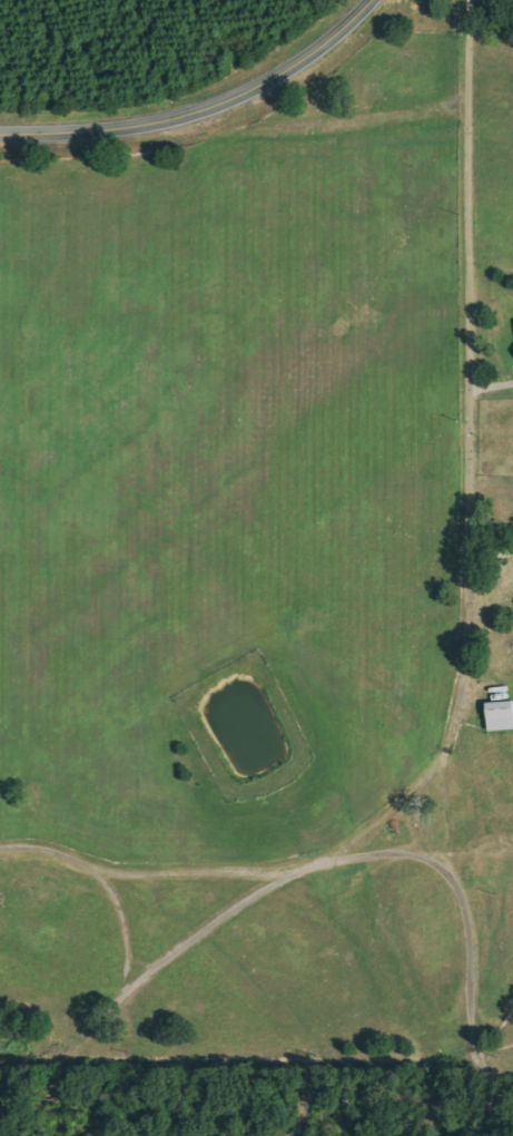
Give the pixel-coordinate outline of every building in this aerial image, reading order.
[(512,729),(512,714),(511,700),(484,704),(488,732),(512,729)]
